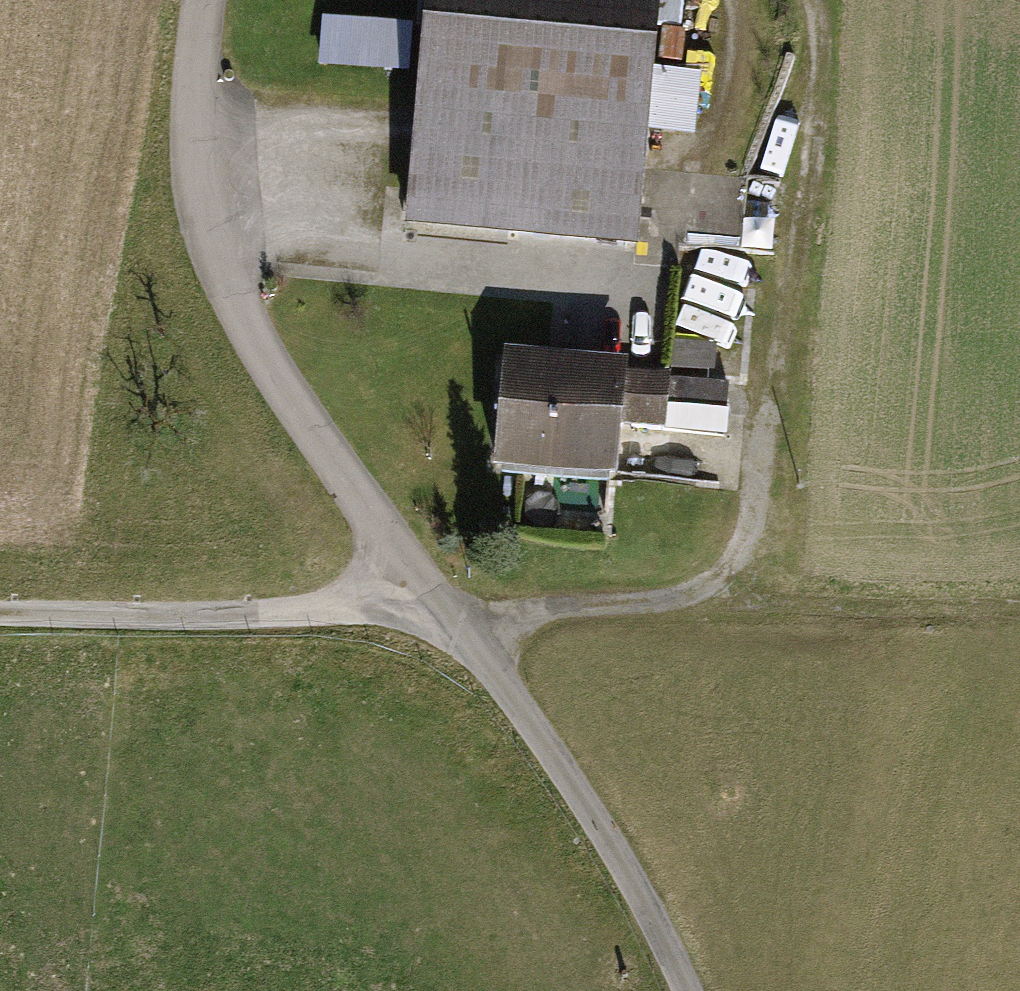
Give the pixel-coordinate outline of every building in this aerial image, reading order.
[(447,232),(677,241),(687,0),(457,0),(447,232)] [(326,70),(417,72),(419,20),(328,17),(326,70)] [(655,358),(538,340),(514,463),(631,487),(655,358)] [(655,430),(735,432),(737,369),(657,366),(655,430)]
